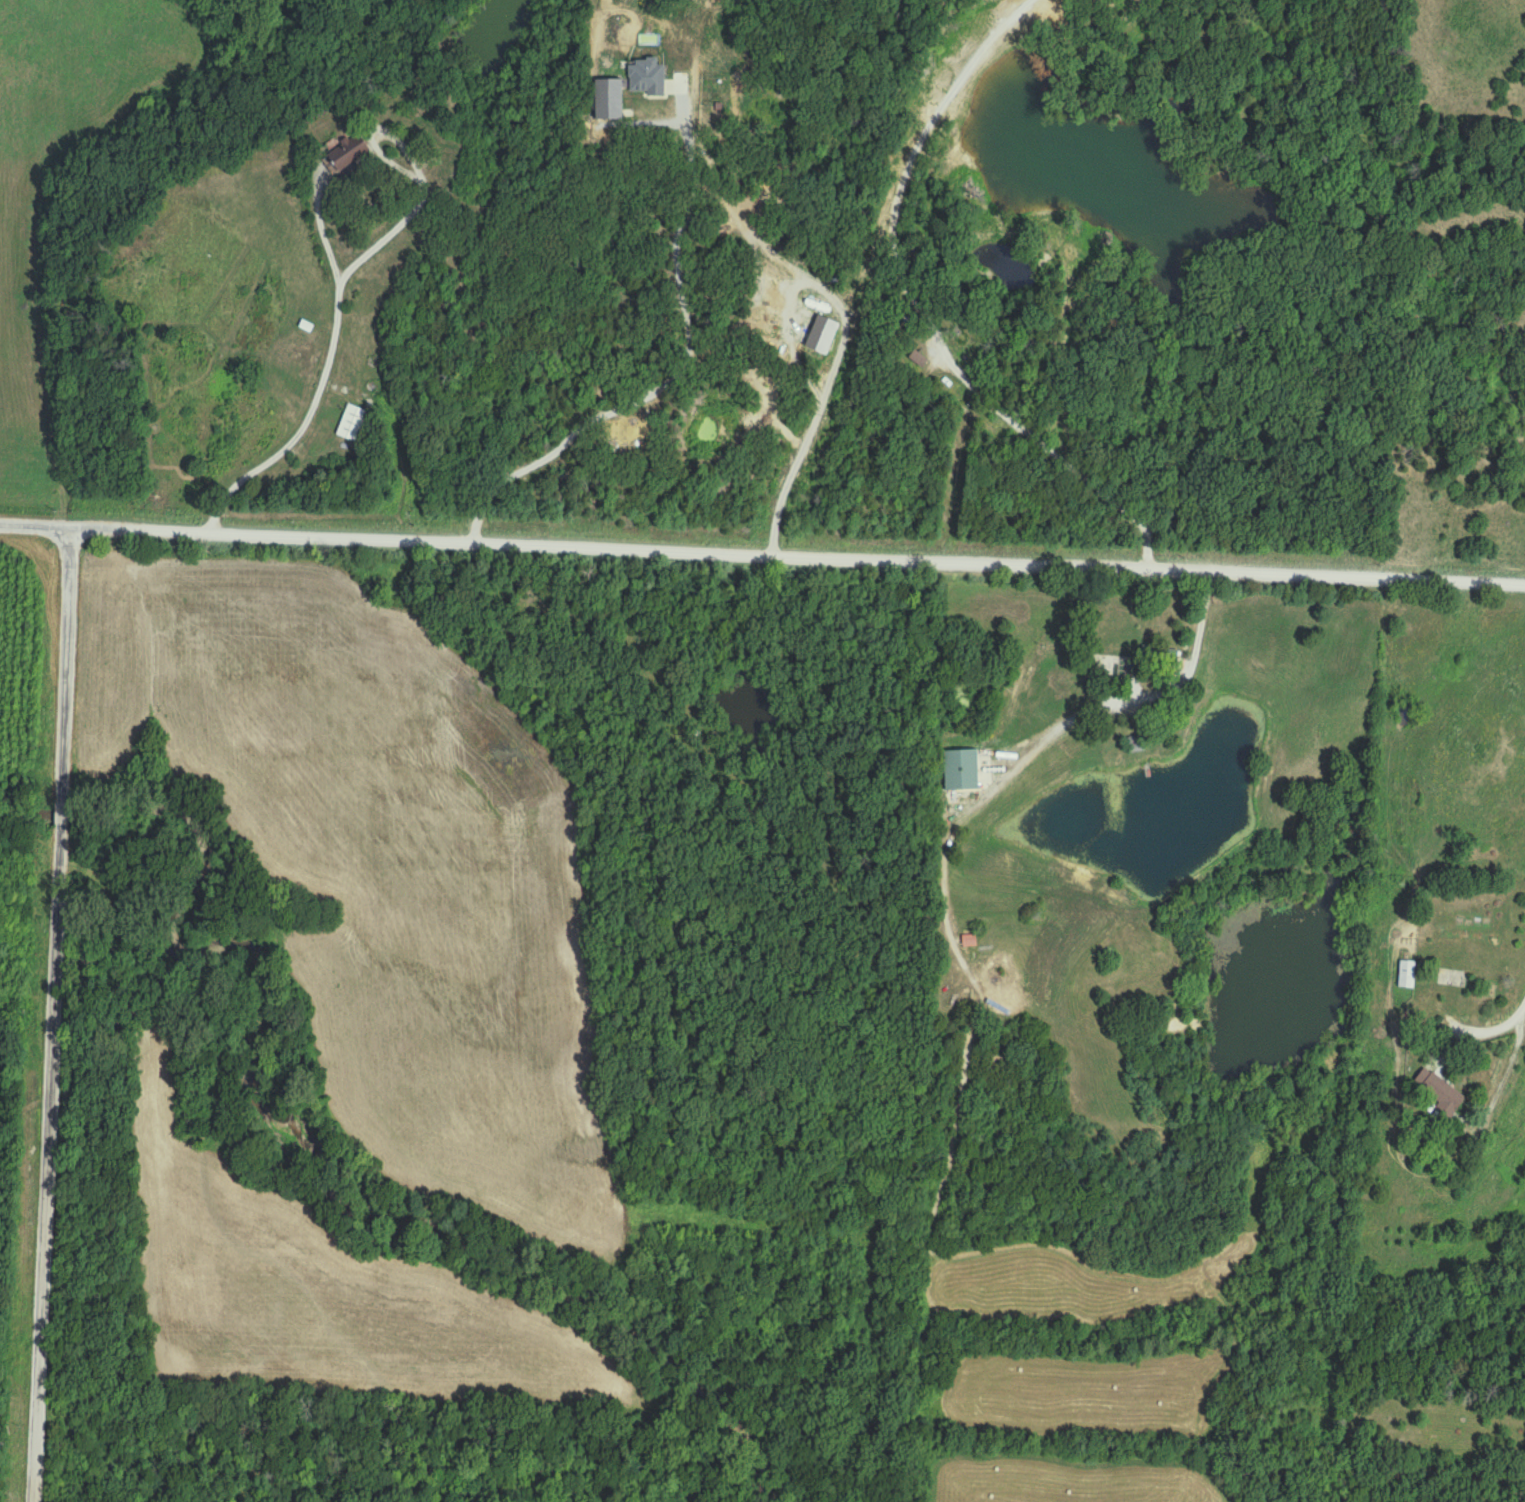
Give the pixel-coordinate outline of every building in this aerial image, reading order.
[(324,155),(335,174),(370,152),(359,134),(324,155)] [(927,360),(913,352),(909,361),(923,368),(927,360)] [(363,447),(377,417),(350,404),(336,434),(363,447)] [(1131,752),(1142,751),(1141,737),(1130,739),(1131,752)] [(942,787),(974,787),(974,755),(942,755),(942,787)] [(1415,988),(1415,961),(1400,961),(1400,988),(1415,988)] [(1414,1083),(1441,1103),(1432,1116),(1444,1125),(1464,1098),(1424,1069),(1414,1083)]
